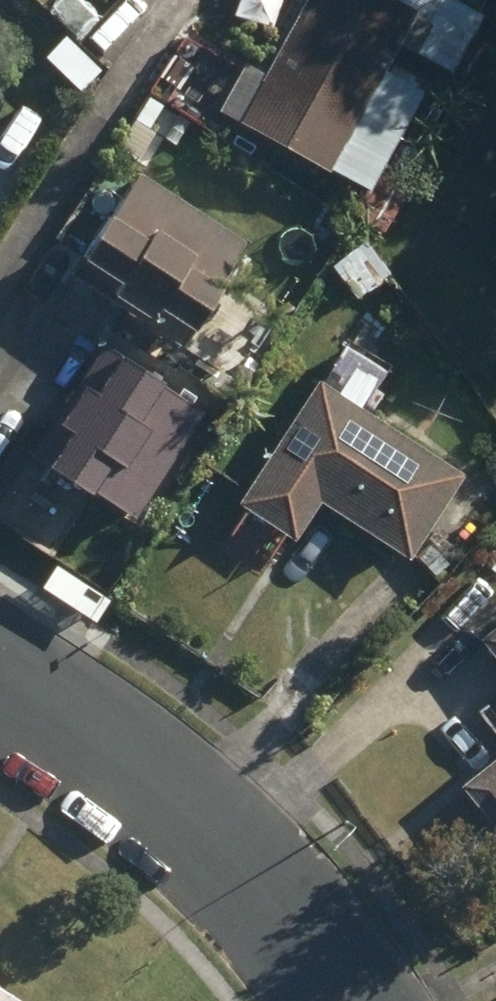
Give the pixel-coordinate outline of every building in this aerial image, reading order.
[(244,117),(333,166),(413,22),(425,28),(414,49),(454,72),(485,16),(455,0),(308,0),(244,117)] [(35,41),(56,59),(66,49),(44,31),(35,41)] [(133,130),(167,153),(187,125),(153,101),(133,130)] [(385,166),(398,175),(413,152),(399,144),(385,166)] [(345,217),(374,234),(401,186),(372,170),(345,217)] [(33,454),(138,522),(210,409),(218,415),(240,380),(184,344),(224,282),(221,279),(245,241),(143,176),(117,215),(113,212),(74,274),(145,319),(123,352),(106,341),(33,454)] [(385,277),(359,244),(327,267),(352,302),(385,277)] [(322,498),(410,558),(465,473),(323,380),(242,503),(296,538),(322,498)] [(49,595),(89,619),(104,597),(65,571),(49,595)] [(485,642),(495,655),(495,633),(485,642)] [(495,822),(495,760),(466,785),(495,822)]
